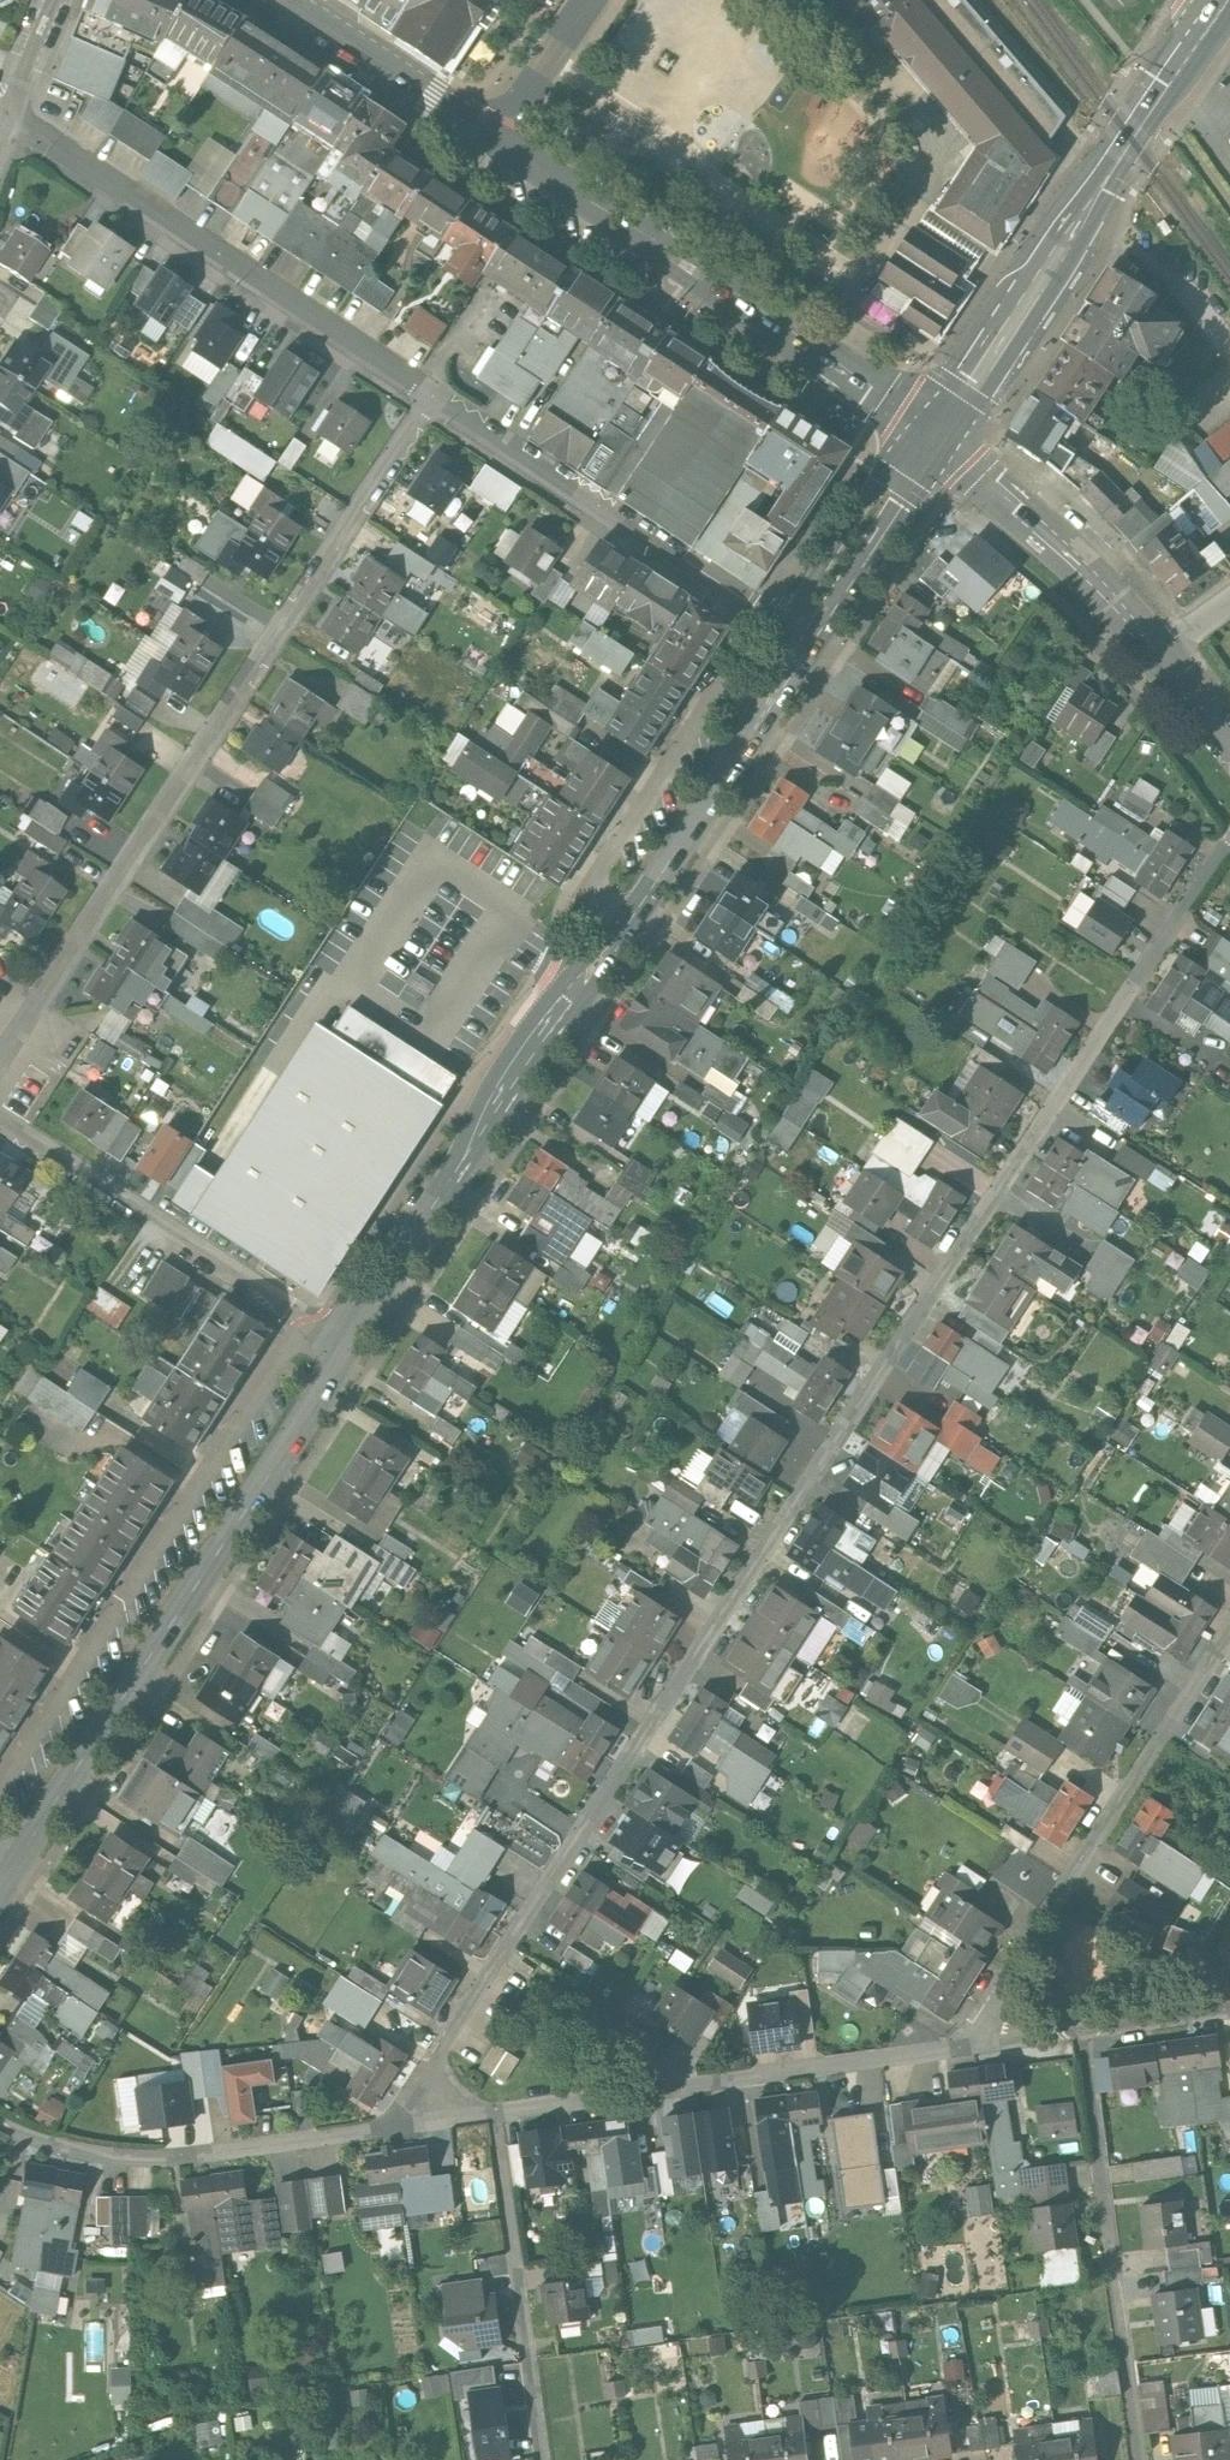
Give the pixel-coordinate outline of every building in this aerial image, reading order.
[(86,8),(165,44),(191,0),(89,0),(86,8)] [(206,0),(191,0),(165,44),(157,55),(156,58),(147,73),(168,85),(185,59),(184,54),(177,49),(180,45),(214,68),(246,20),(206,0)] [(365,8),(367,16),(378,23),(386,21),(398,29),(417,0),(353,0),(365,8)] [(393,36),(444,70),(474,26),(478,28),(494,3),(490,1),(491,0),(417,0),(398,29),(393,36)] [(965,0),(846,0),(842,3),(880,47),(889,39),(982,147),(978,153),(1012,175),(1015,169),(1038,184),(1057,154),(1049,144),(1066,118),(965,0)] [(165,44),(86,8),(55,80),(41,112),(73,133),(82,118),(95,98),(96,95),(105,101),(130,46),(156,58),(157,55),(165,44)] [(327,73),(246,20),(214,68),(202,86),(254,119),(255,117),(261,121),(224,178),(247,194),(260,175),(301,113),(326,75),(327,73)] [(368,99),(327,73),(326,75),(301,113),(341,139),(368,99)] [(105,101),(96,95),(95,98),(82,118),(110,136),(123,113),(105,101)] [(408,126),(368,99),(341,139),(354,148),(381,166),(392,149),(408,126)] [(167,138),(125,111),(123,113),(110,136),(151,162),(159,151),(167,138)] [(341,139),(301,113),(260,175),(300,201),(318,175),(341,139)] [(341,139),(318,175),(331,183),(354,148),(341,139)] [(381,166),(354,148),(331,183),(341,190),(323,217),(340,228),(363,193),(381,166)] [(433,176),(392,149),(381,166),(363,193),(376,202),(389,210),(403,220),(405,217),(433,176)] [(195,175),(159,151),(151,162),(141,178),(177,202),(195,175)] [(1012,175),(978,153),(939,212),(984,241),(996,249),(1038,184),(1015,169),(1012,175)] [(300,201),(260,175),(247,194),(233,215),(234,216),(273,242),(300,201)] [(473,202),(433,176),(405,217),(430,233),(417,252),(433,263),(435,260),(473,202)] [(247,194),(224,178),(209,200),(233,215),(247,194)] [(340,228),(314,268),(334,281),(360,242),(352,237),(363,221),(365,223),(376,207),(374,205),(376,202),(363,193),(340,228)] [(323,217),(300,201),(273,242),(314,268),(340,228),(323,217)] [(473,202),(435,260),(475,287),(485,272),(513,229),(473,202)] [(403,220),(389,210),(374,232),(389,241),(403,220)] [(984,241),(939,212),(923,236),(913,230),(881,278),(916,300),(905,316),(938,337),(969,289),(957,281),(984,241)] [(73,262),(70,266),(107,290),(135,248),(98,224),(92,233),(73,262)] [(79,225),(60,253),(73,262),(92,233),(79,225)] [(579,272),(513,229),(485,272),(532,304),(499,352),(518,365),(579,272)] [(0,257),(0,266),(28,284),(49,252),(16,231),(0,257)] [(360,242),(334,281),(354,295),(367,275),(386,246),(371,236),(365,246),(360,242)] [(167,270),(162,266),(135,307),(167,329),(189,295),(183,291),(188,284),(167,270)] [(1116,270),(1067,346),(1114,377),(1123,383),(1140,357),(1154,365),(1180,324),(1153,307),(1158,298),(1116,270)] [(579,272),(518,365),(531,373),(545,382),(577,334),(594,344),(623,301),(579,272)] [(396,294),(367,275),(354,295),(383,314),(396,294)] [(50,291),(34,314),(51,326),(68,303),(50,291)] [(671,333),(623,301),(594,344),(529,441),(546,452),(550,447),(564,457),(560,462),(577,473),(610,425),(638,383),(671,333)] [(448,327),(421,310),(408,330),(434,348),(448,327)] [(243,338),(210,317),(196,338),(200,342),(194,351),(222,369),(243,338)] [(671,333),(638,383),(665,401),(664,403),(678,413),(713,361),(698,351),(671,333)] [(57,335),(53,341),(48,337),(36,355),(15,341),(0,364),(0,369),(34,391),(42,379),(65,394),(90,357),(57,335)] [(1114,377),(1067,346),(1036,393),(1075,418),(1075,419),(1096,433),(1103,422),(1090,414),(1114,377)] [(266,383),(256,399),(273,411),(274,409),(290,420),(319,375),(302,365),(303,363),(286,352),(266,383)] [(518,365),(499,352),(481,379),(500,391),(518,365)] [(786,409),(713,361),(678,413),(619,501),(692,548),(748,465),(786,409)] [(518,365),(500,391),(513,400),(531,373),(518,365)] [(0,369),(0,404),(3,406),(0,410),(0,419),(19,432),(33,410),(25,405),(34,391),(0,369)] [(253,373),(233,405),(246,414),(256,399),(266,383),(253,373)] [(531,373),(513,400),(527,409),(545,382),(531,373)] [(1036,393),(1008,438),(1047,462),(1075,419),(1075,418),(1036,393)] [(372,424),(340,402),(318,434),(351,456),(372,424)] [(820,429),(787,407),(786,409),(748,465),(763,475),(759,483),(768,489),(769,496),(773,498),(782,485),(820,429)] [(610,425),(577,473),(605,491),(637,443),(610,425)] [(820,429),(782,485),(794,492),(772,525),(793,539),(852,450),(820,429)] [(0,436),(0,455),(13,464),(22,451),(0,436)] [(294,441),(279,464),(292,472),(307,449),(294,441)] [(463,484),(431,462),(410,494),(442,516),(463,484)] [(486,465),(470,490),(494,506),(510,481),(486,465)] [(1152,526),(1101,473),(1082,492),(1131,543),(1152,526)] [(510,481),(494,506),(505,513),(522,489),(510,481)] [(287,503),(265,488),(251,509),(260,515),(250,531),(284,554),(302,527),(280,513),(287,503)] [(747,510),(732,535),(725,545),(740,555),(738,558),(752,567),(754,564),(769,575),(793,539),(772,525),(769,524),(747,510)] [(250,531),(220,512),(197,547),(240,575),(247,565),(268,579),(284,554),(250,531)] [(1131,543),(1139,555),(1176,526),(1166,514),(1152,526),(1131,543)] [(1193,547),(1176,526),(1139,555),(1174,599),(1211,571),(1202,559),(1210,553),(1201,541),(1193,547)] [(561,550),(530,530),(508,563),(539,583),(541,584),(551,569),(550,568),(561,550)] [(442,537),(429,556),(447,568),(460,549),(442,537)] [(1014,572),(976,539),(940,579),(979,612),(1014,572)] [(601,542),(572,586),(612,612),(618,603),(641,568),(601,542)] [(210,572),(186,556),(177,569),(202,585),(210,572)] [(405,581),(369,558),(357,576),(362,580),(351,597),(382,617),(405,581)] [(654,576),(641,568),(618,603),(631,611),(628,616),(652,632),(659,622),(672,630),(691,600),(678,592),(680,590),(656,574),(654,576)] [(452,588),(424,569),(415,581),(443,601),(452,588)] [(551,569),(541,584),(539,583),(532,595),(545,603),(563,577),(551,569)] [(930,611),(904,594),(888,620),(913,636),(921,624),(930,611)] [(382,617),(351,597),(341,614),(335,610),(323,629),(359,652),(382,617)] [(672,630),(649,664),(689,691),(729,630),(730,628),(729,625),(691,600),(672,630)] [(209,623),(186,609),(172,630),(181,636),(171,652),(206,675),(223,649),(201,634),(209,623)] [(913,636),(888,620),(871,646),(896,662),(905,649),(913,636)] [(635,655),(584,623),(570,645),(576,649),(620,677),(635,655)] [(970,651),(932,627),(930,630),(921,624),(913,636),(936,650),(960,666),(967,655),(970,651)] [(936,650),(913,636),(905,649),(927,663),(936,650)] [(90,660),(64,639),(54,652),(80,672),(90,660)] [(206,675),(171,652),(162,666),(153,661),(139,682),(161,697),(168,686),(189,701),(206,675)] [(979,662),(967,655),(960,666),(972,674),(979,662)] [(125,685),(89,662),(78,678),(114,701),(125,685)] [(689,691),(649,664),(622,704),(663,731),(689,691)] [(1077,665),(1062,688),(1076,697),(1081,689),(1083,690),(1092,675),(1077,665)] [(344,707),(370,720),(391,680),(365,667),(344,707)] [(290,679),(278,698),(283,702),(273,718),(303,738),(326,703),(290,679)] [(158,703),(136,688),(128,700),(151,715),(158,703)] [(909,720),(860,688),(839,721),(875,744),(876,744),(876,743),(889,751),(909,720)] [(622,704),(599,689),(583,714),(606,729),(622,704)] [(1076,697),(1058,725),(1093,748),(1117,712),(1083,690),(1081,689),(1076,697)] [(972,721),(934,696),(924,712),(924,713),(962,737),(968,741),(977,727),(971,723),(972,721)] [(663,731),(622,704),(606,729),(605,731),(645,757),(663,731)] [(144,721),(121,705),(113,718),(136,733),(144,721)] [(512,738),(497,761),(519,775),(530,757),(541,740),(550,727),(529,713),(512,738)] [(962,737),(924,713),(917,725),(954,749),(962,737)] [(273,718),(262,734),(257,731),(244,750),(280,773),(303,738),(273,718)] [(875,744),(839,721),(818,753),(854,777),(861,766),(871,773),(886,750),(884,749),(876,744),(875,744)] [(512,738),(489,722),(474,746),(497,761),(512,738)] [(130,745),(107,730),(94,751),(103,757),(92,773),(128,796),(137,783),(145,770),(123,755),(130,745)] [(591,753),(577,744),(568,738),(555,759),(577,773),(591,753)] [(497,761),(474,746),(457,772),(533,822),(551,796),(519,775),(497,761)] [(570,784),(559,801),(600,828),(631,779),(591,753),(577,773),(570,784)] [(570,784),(530,757),(519,775),(551,796),(559,801),(570,784)] [(128,796),(92,773),(83,787),(74,781),(60,803),(83,817),(90,807),(112,821),(128,796)] [(810,796),(785,780),(768,806),(793,822),(801,810),(810,796)] [(294,799),(266,781),(257,794),(285,812),(294,799)] [(900,800),(877,785),(867,801),(907,827),(915,815),(898,804),(900,800)] [(285,812),(257,794),(247,810),(275,828),(285,812)] [(559,801),(551,796),(533,822),(511,857),(559,888),(600,828),(559,801)] [(34,798),(24,814),(35,822),(46,805),(34,798)] [(212,800),(199,819),(204,822),(194,839),(225,859),(248,823),(212,800)] [(907,827),(867,801),(858,815),(898,841),(907,827)] [(768,806),(751,831),(776,847),(785,834),(793,822),(768,806)] [(823,824),(801,810),(793,822),(815,836),(823,824)] [(1122,819),(1110,812),(1102,824),(1114,832),(1122,819)] [(815,836),(793,822),(785,834),(807,848),(815,836)] [(1160,845),(1138,830),(1130,843),(1152,858),(1160,845)] [(1194,848),(1169,832),(1160,845),(1152,858),(1177,874),(1194,848)] [(194,839),(183,855),(178,851),(166,870),(202,894),(225,859),(194,839)] [(1152,858),(1130,843),(1122,855),(1144,869),(1152,858)] [(52,866),(29,851),(15,871),(25,878),(14,894),(49,917),(66,890),(45,876),(52,866)] [(1144,869),(1136,883),(1161,899),(1177,874),(1152,858),(1144,869)] [(817,888),(793,872),(785,886),(804,898),(808,901),(817,888)] [(776,896),(741,873),(719,906),(755,929),(773,941),(785,924),(766,912),(776,896)] [(1136,892),(1112,876),(1104,888),(1128,904),(1136,892)] [(1104,888),(1100,885),(1092,897),(1098,901),(1120,916),(1128,904),(1104,888)] [(14,894),(5,908),(0,904),(0,936),(4,938),(11,928),(32,942),(49,917),(14,894)] [(808,901),(804,898),(797,909),(820,924),(820,923),(837,934),(844,925),(826,914),(827,913),(808,901)] [(1120,916),(1098,901),(1077,933),(1112,956),(1133,924),(1120,916)] [(719,906),(698,938),(734,961),(755,929),(719,906)] [(211,913),(201,929),(212,937),(223,920),(211,913)] [(169,944),(133,920),(121,939),(127,943),(115,960),(167,994),(191,957),(169,943),(169,944)] [(1219,937),(1209,952),(1229,966),(1229,944),(1219,937)] [(720,987),(670,955),(647,990),(697,1023),(720,987)] [(1218,991),(1224,981),(1205,968),(1203,971),(1181,956),(1164,982),(1189,999),(1211,1013),(1229,1026),(1229,999),(1218,991)] [(115,960),(105,976),(99,972),(86,992),(123,1016),(134,998),(157,1013),(169,995),(167,994),(115,960)] [(797,1003),(754,975),(746,987),(769,1002),(770,1001),(790,1014),(797,1003)] [(1189,999),(1164,982),(1147,1007),(1173,1023),(1182,1010),(1189,999)] [(769,1002),(746,987),(737,1000),(770,1021),(779,1008),(769,1002)] [(697,1023),(647,990),(623,1026),(707,1081),(715,1068),(736,1082),(751,1059),(697,1023)] [(1015,1017),(987,998),(979,1010),(1030,1043),(1037,1031),(1015,1017)] [(1211,1013),(1189,999),(1182,1010),(1203,1024),(1211,1013)] [(1046,1019),(1023,1004),(1015,1017),(1037,1031),(1046,1019)] [(1046,1019),(1037,1031),(1063,1048),(1080,1022),(1054,1006),(1046,1019)] [(1227,1025),(1220,1036),(1229,1042),(1229,1027),(1227,1025)] [(441,1105),(318,1027),(218,1181),(197,1167),(207,1152),(193,1143),(167,1183),(180,1192),(173,1202),(316,1296),(441,1105)] [(1063,1048),(1037,1031),(1030,1043),(1021,1057),(1046,1074),(1063,1048)] [(1007,1065),(978,1047),(969,1061),(982,1070),(998,1079),(1007,1065)] [(655,1082),(618,1059),(597,1091),(634,1114),(655,1082)] [(1134,1078),(1122,1070),(1111,1087),(1117,1091),(1108,1104),(1099,1098),(1089,1115),(1121,1135),(1130,1121),(1140,1128),(1152,1110),(1147,1107),(1154,1095),(1156,1096),(1157,1095),(1168,1102),(1181,1083),(1145,1060),(1134,1078)] [(819,1066),(775,1139),(796,1151),(840,1079),(819,1066)] [(998,1079),(982,1070),(959,1105),(998,1131),(1021,1095),(998,1079)] [(705,1098),(682,1083),(675,1095),(698,1110),(705,1098)] [(84,1090),(64,1121),(108,1150),(126,1123),(129,1119),(84,1090)] [(634,1114),(597,1091),(576,1123),(626,1155),(647,1123),(642,1120),(634,1114)] [(959,1105),(937,1092),(922,1116),(982,1155),(998,1131),(959,1105)] [(922,1135),(898,1120),(888,1134),(912,1150),(922,1135)] [(108,1150),(107,1153),(123,1163),(142,1134),(126,1123),(108,1150)] [(167,1126),(160,1136),(154,1132),(145,1147),(151,1150),(139,1168),(153,1178),(155,1175),(167,1183),(193,1143),(167,1126)] [(1135,1180),(1098,1156),(1095,1161),(1062,1140),(1045,1165),(1117,1211),(1135,1180)] [(1157,1167),(1125,1145),(1114,1161),(1147,1183),(1157,1167)] [(568,1167),(543,1151),(526,1176),(551,1192),(559,1180),(568,1167)] [(938,1185),(928,1178),(923,1185),(875,1154),(866,1169),(868,1170),(949,1223),(966,1197),(941,1181),(938,1185)] [(0,1157),(0,1213),(2,1214),(27,1175),(0,1157)] [(656,1175),(633,1160),(625,1172),(648,1187),(656,1175)] [(1117,1211),(1045,1165),(1028,1191),(1063,1214),(1066,1209),(1106,1235),(1120,1214),(1117,1211)] [(949,1223),(868,1170),(847,1202),(857,1209),(883,1226),(896,1205),(917,1218),(908,1232),(933,1248),(949,1223)] [(625,1172),(617,1184),(652,1206),(660,1195),(648,1187),(625,1172)] [(551,1192),(526,1176),(510,1202),(535,1218),(544,1204),(551,1192)] [(581,1195),(559,1180),(551,1192),(573,1207),(581,1195)] [(573,1207),(551,1192),(544,1204),(566,1218),(573,1207)] [(883,1226),(857,1209),(850,1220),(855,1223),(876,1237),(883,1226)] [(876,1237),(855,1223),(845,1239),(857,1246),(858,1245),(878,1258),(887,1244),(876,1237)] [(571,1253),(528,1225),(518,1240),(562,1268),(563,1269),(573,1253),(572,1252),(571,1253)] [(1080,1265),(1017,1225),(993,1262),(1032,1287),(1040,1275),(1064,1290),(1080,1265)] [(534,1267),(498,1243),(477,1276),(513,1299),(534,1267)] [(1133,1261),(1106,1243),(1097,1258),(1124,1276),(1133,1261)] [(878,1258),(858,1245),(857,1246),(838,1276),(848,1282),(882,1304),(902,1273),(878,1258)] [(1124,1276),(1097,1258),(1088,1272),(1095,1276),(1088,1287),(1108,1300),(1124,1276)] [(1191,1260),(1179,1279),(1198,1291),(1210,1273),(1191,1260)] [(1032,1287),(993,1262),(966,1303),(969,1305),(1008,1330),(1034,1289),(1032,1287)] [(203,1289),(164,1263),(144,1294),(183,1319),(203,1289)] [(563,1269),(562,1268),(554,1280),(577,1295),(585,1283),(563,1269)] [(513,1299),(477,1276),(456,1308),(492,1332),(513,1299)] [(882,1304),(848,1282),(827,1316),(826,1317),(843,1328),(862,1340),(884,1305),(882,1304)] [(133,1309),(101,1288),(87,1309),(119,1330),(133,1309)] [(225,1302),(181,1370),(226,1400),(229,1401),(273,1333),(225,1302)] [(1008,1330),(969,1305),(960,1318),(980,1331),(1002,1345),(1011,1332),(1008,1330)] [(827,1316),(820,1311),(811,1325),(835,1341),(843,1328),(826,1317),(827,1316)] [(6,1343),(16,1326),(0,1317),(0,1340),(6,1343)] [(809,1335),(789,1322),(781,1335),(801,1347),(809,1335)] [(972,1343),(942,1323),(925,1349),(972,1379),(994,1393),(1010,1368),(996,1359),(972,1343)] [(490,1348),(460,1328),(450,1343),(481,1363),(490,1348)] [(770,1338),(760,1331),(751,1344),(762,1351),(770,1338)] [(1002,1345),(980,1331),(972,1343),(996,1359),(1004,1347),(1002,1345)] [(447,1351),(422,1335),(405,1360),(431,1377),(439,1364),(447,1351)] [(819,1369),(770,1338),(762,1351),(765,1353),(836,1398),(852,1373),(827,1356),(819,1369)] [(751,1344),(739,1362),(753,1371),(757,1364),(765,1353),(762,1351),(751,1344)] [(535,1360),(512,1345),(505,1357),(528,1372),(535,1360)] [(972,1379),(925,1349),(909,1374),(934,1391),(942,1377),(964,1392),(972,1379)] [(836,1398),(765,1353),(757,1364),(803,1393),(794,1407),(820,1424),(836,1398)] [(739,1362),(731,1357),(720,1375),(741,1389),(753,1371),(739,1362)] [(431,1377),(405,1360),(388,1386),(413,1403),(423,1389),(431,1377)] [(461,1378),(439,1364),(431,1377),(453,1391),(461,1378)] [(181,1370),(178,1369),(170,1381),(147,1366),(132,1390),(155,1405),(145,1422),(193,1452),(226,1400),(181,1370)] [(82,1369),(67,1393),(97,1413),(112,1389),(82,1369)] [(67,1393),(41,1377),(27,1398),(83,1434),(97,1413),(67,1393)] [(453,1391),(431,1377),(423,1389),(445,1403),(453,1391)] [(994,1393),(972,1379),(964,1392),(992,1410),(1000,1397),(994,1393)] [(781,1417),(745,1394),(735,1409),(752,1420),(771,1432),(781,1417)] [(956,1404),(948,1417),(969,1431),(978,1419),(956,1404)] [(938,1431),(899,1405),(873,1444),(914,1471),(938,1434),(939,1431),(938,1431)] [(1208,1415),(1199,1428),(1229,1448),(1229,1447),(1229,1429),(1208,1415)] [(969,1431),(948,1417),(938,1431),(939,1431),(938,1434),(970,1454),(980,1438),(969,1431)] [(771,1432),(752,1420),(731,1454),(766,1477),(788,1443),(771,1432)] [(1229,1448),(1199,1428),(1191,1441),(1221,1461),(1229,1448)] [(410,1459),(373,1435),(352,1468),(389,1491),(410,1459)] [(914,1471),(873,1444),(849,1482),(851,1487),(871,1500),(888,1511),(892,1504),(914,1471)] [(125,1449),(55,1557),(104,1589),(174,1481),(125,1449)] [(731,1454),(723,1449),(706,1475),(734,1493),(754,1506),(771,1480),(766,1477),(731,1454)] [(389,1491),(352,1468),(331,1500),(368,1524),(389,1491)] [(734,1493),(707,1475),(695,1493),(723,1510),(734,1493)] [(700,1502),(676,1487),(661,1510),(685,1526),(692,1517),(691,1516),(700,1502)] [(1216,1512),(1229,1521),(1229,1491),(1216,1512)] [(920,1522),(892,1504),(888,1511),(871,1500),(863,1512),(908,1541),(920,1522)] [(848,1522),(823,1506),(806,1532),(831,1548),(839,1536),(848,1522)] [(1207,1506),(1188,1536),(1187,1538),(1206,1550),(1229,1566),(1229,1521),(1216,1512),(1207,1506)] [(683,1530),(655,1512),(648,1524),(654,1529),(675,1542),(683,1530)] [(675,1542),(654,1529),(646,1542),(667,1555),(675,1542)] [(1188,1536),(1176,1529),(1166,1544),(1197,1564),(1206,1550),(1187,1538),(1188,1536)] [(738,1548),(712,1531),(704,1544),(683,1530),(675,1542),(722,1573),(738,1548)] [(831,1548),(806,1532),(790,1557),(815,1573),(823,1560),(831,1548)] [(1166,1544),(1149,1533),(1145,1538),(1166,1552),(1162,1558),(1189,1576),(1197,1564),(1166,1544)] [(327,1556),(293,1534),(276,1559),(301,1576),(348,1607),(373,1569),(376,1564),(372,1561),(338,1539),(327,1556)] [(861,1550),(839,1536),(831,1548),(853,1562),(861,1550)] [(411,1552),(388,1537),(380,1549),(403,1564),(411,1552)] [(1189,1576),(1162,1558),(1166,1552),(1145,1538),(1133,1557),(1168,1580),(1153,1604),(1200,1635),(1217,1609),(1182,1586),(1189,1576)] [(722,1573),(675,1542),(667,1555),(674,1560),(665,1573),(705,1598),(722,1573)] [(853,1562),(831,1548),(823,1560),(845,1574),(853,1562)] [(403,1564),(380,1549),(372,1561),(376,1564),(373,1569),(405,1590),(416,1573),(403,1564)] [(55,1557),(51,1555),(14,1611),(67,1646),(104,1589),(55,1557)] [(276,1559),(260,1585),(285,1601),(301,1576),(276,1559)] [(888,1586),(870,1574),(863,1585),(881,1597),(888,1586)] [(1136,1593),(1117,1581),(1109,1592),(1128,1605),(1136,1593)] [(310,1582),(283,1623),(316,1645),(321,1648),(347,1607),(310,1582)] [(803,1600),(778,1584),(751,1626),(795,1654),(822,1614),(822,1613),(803,1600)] [(680,1617),(633,1588),(621,1607),(610,1600),(596,1621),(615,1633),(614,1634),(653,1659),(680,1617)] [(853,1615),(810,1588),(803,1600),(822,1613),(822,1614),(845,1628),(853,1615)] [(1153,1604),(1141,1596),(1126,1620),(1143,1631),(1137,1639),(1154,1650),(1158,1643),(1183,1660),(1200,1635),(1153,1604)] [(1113,1625),(1084,1606),(1075,1620),(1104,1639),(1113,1625)] [(1104,1639),(1075,1620),(1074,1621),(1068,1617),(1058,1633),(1093,1656),(1104,1639)] [(795,1654),(751,1626),(725,1666),(748,1681),(775,1699),(785,1705),(811,1664),(795,1654)] [(280,1657),(244,1634),(222,1666),(259,1690),(280,1657)] [(653,1659),(614,1634),(589,1674),(628,1699),(653,1659)] [(0,1641),(0,1726),(9,1731),(49,1669),(2,1638),(0,1641)] [(321,1648),(316,1645),(308,1658),(331,1674),(349,1686),(358,1672),(321,1648)] [(581,1668),(553,1650),(545,1664),(557,1671),(573,1682),(581,1668)] [(331,1674),(308,1658),(300,1670),(323,1685),(331,1674)] [(545,1664),(536,1658),(527,1671),(548,1685),(557,1671),(545,1664)] [(1152,1689),(1108,1660),(1086,1695),(1089,1697),(1130,1723),(1152,1689)] [(259,1690),(222,1666),(201,1699),(237,1723),(259,1690)] [(976,1710),(989,1690),(959,1672),(947,1693),(976,1710)] [(1219,1695),(1229,1702),(1229,1678),(1219,1695)] [(775,1699),(748,1681),(740,1695),(766,1712),(775,1699)] [(584,1727),(518,1685),(510,1697),(576,1739),(584,1727)] [(728,1705),(703,1689),(687,1715),(711,1731),(719,1719),(728,1705)] [(510,1697),(508,1696),(485,1734),(510,1749),(516,1739),(530,1748),(536,1738),(565,1756),(560,1764),(585,1781),(601,1756),(576,1739),(510,1697)] [(1089,1697),(1062,1737),(1103,1764),(1130,1723),(1089,1697)] [(1215,1701),(1193,1735),(1229,1759),(1229,1711),(1215,1701)] [(618,1730),(593,1713),(584,1727),(576,1739),(601,1756),(602,1756),(618,1730)] [(711,1731),(687,1715),(670,1741),(694,1757),(703,1743),(711,1731)] [(741,1734),(719,1719),(711,1731),(734,1745),(741,1734)] [(1063,1745),(1028,1720),(1027,1722),(1025,1720),(1016,1733),(1018,1734),(1009,1748),(1020,1756),(1029,1742),(1054,1759),(1063,1745)] [(10,1732),(9,1731),(0,1726),(0,1748),(10,1732)] [(734,1745),(711,1731),(703,1743),(726,1758),(734,1745)] [(188,1750),(163,1734),(146,1760),(171,1776),(171,1775),(179,1763),(188,1750)] [(281,1751),(258,1736),(250,1748),(273,1763),(281,1751)] [(506,1755),(482,1740),(475,1752),(467,1747),(446,1780),(478,1800),(506,1755)] [(1054,1759),(1029,1742),(1020,1756),(1045,1773),(1054,1759)] [(171,1776),(146,1760),(120,1800),(175,1835),(201,1795),(171,1775),(171,1776)] [(221,1791),(179,1763),(171,1775),(201,1795),(214,1803),(221,1791)] [(1070,1781),(1060,1795),(1038,1781),(1037,1783),(1019,1771),(1021,1768),(1012,1763),(1004,1775),(1008,1777),(1078,1823),(1095,1797),(1070,1781)] [(696,1802),(649,1772),(627,1807),(673,1837),(696,1802)] [(1078,1823),(1008,1777),(995,1799),(1039,1828),(1036,1832),(1062,1849),(1078,1823)] [(1177,1815),(1151,1798),(1135,1823),(1161,1840),(1169,1828),(1177,1815)] [(611,1845),(660,1877),(682,1844),(632,1812),(611,1845)] [(1205,1870),(1160,1841),(1161,1840),(1135,1823),(1118,1849),(1189,1895),(1205,1870)] [(1036,1842),(1008,1824),(1000,1836),(1028,1854),(1036,1842)] [(1191,1843),(1169,1828),(1161,1840),(1183,1855),(1191,1843)] [(151,1858),(115,1834),(94,1867),(130,1890),(151,1858)] [(1226,1865),(1207,1853),(1200,1864),(1219,1876),(1226,1865)] [(202,1874),(179,1859),(171,1871),(194,1886),(202,1874)] [(130,1890),(94,1867),(73,1899),(109,1923),(130,1890)] [(608,1888),(583,1872),(567,1897),(614,1928),(614,1927),(633,1939),(651,1910),(633,1899),(629,1905),(607,1890),(608,1888)] [(980,1892),(948,1872),(940,1885),(947,1890),(948,1889),(972,1904),(980,1892)] [(1160,1903),(1128,1881),(1112,1905),(1144,1926),(1160,1903)] [(470,1902),(447,1887),(440,1899),(462,1914),(470,1902)] [(504,1905),(479,1888),(470,1902),(462,1914),(488,1930),(504,1905)] [(972,1904),(948,1889),(947,1890),(929,1918),(964,1941),(982,1953),(993,1934),(997,1936),(1002,1935),(1005,1930),(1004,1925),(972,1904)] [(614,1928),(567,1897),(551,1923),(576,1939),(584,1926),(606,1940),(614,1928)] [(462,1914),(440,1899),(432,1912),(455,1927),(455,1926),(462,1914)] [(462,1914),(455,1926),(455,1927),(446,1940),(471,1956),(488,1930),(462,1914)] [(626,1935),(614,1928),(606,1940),(618,1947),(626,1935)] [(58,1950),(32,1933),(16,1959),(42,1976),(49,1964),(58,1950)] [(152,1951),(129,1936),(121,1948),(144,1964),(152,1951)] [(956,1953),(934,1939),(918,1965),(966,1996),(990,1958),(982,1953),(964,1941),(956,1953)] [(1222,1947),(1225,1969),(1229,1968),(1229,1945),(1222,1947)] [(593,1961),(569,1946),(562,1958),(585,1973),(593,1961)] [(692,1972),(700,1957),(680,1946),(671,1960),(692,1972)] [(891,1954),(817,1951),(816,1983),(829,1989),(857,2006),(876,1977),(891,1954)] [(917,1965),(897,1953),(892,1952),(891,1954),(876,1977),(904,1996),(909,1988),(918,1994),(915,1999),(949,2022),(966,1996),(918,1965),(917,1965)] [(456,1980),(414,1953),(390,1990),(389,1991),(431,2018),(456,1980)] [(751,1971),(724,1953),(714,1969),(741,1987),(751,1971)] [(16,1959),(0,1984),(0,1985),(25,2001),(34,1988),(42,1976),(16,1959)] [(71,1978),(49,1964),(42,1976),(63,1990),(71,1978)] [(390,1990),(355,1968),(347,1981),(381,2003),(389,1991),(390,1990)] [(63,1990),(42,1976),(34,1988),(56,2002),(63,1990)] [(709,2008),(675,1986),(652,2021),(691,2046),(704,2025),(713,2011),(709,2008)] [(98,1996),(87,1988),(80,2000),(91,2007),(98,1996)] [(808,1988),(790,1991),(791,1999),(794,1998),(799,2035),(814,2033),(808,1988)] [(735,2006),(717,1994),(709,2008),(713,2011),(704,2025),(717,2034),(735,2006)] [(791,1999),(750,2005),(757,2051),(800,2045),(799,2035),(794,1998),(791,1999)] [(407,2057),(381,2040),(372,2054),(329,2025),(322,2040),(323,2040),(342,2051),(390,2082),(407,2057)] [(40,2054),(9,2034),(0,2047),(10,2053),(9,2054),(31,2068),(40,2054)] [(1216,2037),(1186,2041),(1198,2124),(1207,2122),(1212,2122),(1204,2069),(1220,2067),(1216,2037)] [(88,2055),(63,2038),(55,2050),(79,2067),(88,2055)] [(342,2051),(323,2040),(322,2040),(299,2043),(300,2055),(335,2078),(332,2081),(373,2108),(390,2082),(342,2051)] [(1198,2124),(1186,2041),(1155,2046),(1160,2076),(1176,2073),(1184,2126),(1198,2124)] [(299,2043),(285,2044),(286,2057),(300,2055),(299,2043)] [(520,2060),(496,2045),(480,2069),(504,2084),(520,2060)] [(1148,2045),(1108,2051),(1114,2090),(1153,2085),(1148,2045)] [(0,2046),(0,2068),(9,2054),(10,2053),(0,2047),(0,2046)] [(219,2051),(201,2053),(207,2099),(226,2096),(222,2068),(219,2051)] [(273,2061),(222,2068),(226,2096),(231,2128),(258,2124),(253,2088),(276,2085),(273,2061)] [(1009,2066),(978,2070),(983,2100),(986,2127),(989,2147),(1004,2145),(1006,2145),(1000,2097),(1013,2096),(1009,2066)] [(978,2070),(948,2074),(952,2104),(968,2102),(983,2100),(978,2070)] [(138,2079),(145,2129),(192,2123),(186,2073),(138,2079)] [(818,2093),(788,2097),(793,2127),(807,2125),(823,2122),(818,2093)] [(48,2096),(35,2118),(53,2129),(66,2108),(48,2096)] [(788,2096),(757,2101),(772,2200),(771,2200),(771,2202),(773,2202),(773,2205),(803,2200),(803,2199),(804,2199),(802,2186),(800,2172),(797,2153),(793,2127),(788,2097),(788,2096)] [(983,2100),(968,2102),(972,2128),(986,2127),(983,2100)] [(1072,2105),(1037,2109),(1041,2142),(1076,2137),(1072,2105)] [(727,2110),(694,2115),(703,2172),(717,2170),(718,2180),(724,2184),(733,2183),(737,2177),(727,2110)] [(873,2113),(831,2119),(842,2194),(859,2192),(860,2198),(885,2195),(882,2171),(873,2113)] [(672,2177),(703,2172),(694,2115),(663,2120),(672,2177)] [(628,2119),(598,2124),(602,2154),(616,2152),(632,2149),(628,2119)] [(1209,2133),(1207,2122),(1198,2124),(1199,2135),(1209,2133)] [(598,2123),(567,2128),(570,2144),(572,2158),(573,2158),(588,2156),(602,2154),(598,2124),(598,2123)] [(1198,2124),(1184,2126),(1185,2136),(1199,2135),(1198,2124)] [(807,2125),(793,2127),(797,2153),(811,2151),(807,2125)] [(558,2130),(522,2135),(523,2144),(529,2188),(566,2182),(565,2176),(575,2175),(573,2158),(572,2158),(570,2144),(560,2145),(558,2130)] [(523,2144),(508,2146),(514,2190),(529,2188),(523,2144)] [(1004,2145),(989,2147),(994,2178),(1008,2176),(1004,2145)] [(427,2148),(397,2152),(401,2181),(405,2208),(408,2230),(429,2228),(428,2220),(420,2221),(415,2180),(431,2177),(427,2148)] [(397,2152),(367,2156),(371,2185),(386,2183),(401,2181),(397,2152)] [(616,2152),(602,2154),(606,2180),(607,2180),(620,2178),(616,2152)] [(667,2152),(653,2154),(659,2196),(673,2194),(667,2152)] [(602,2154),(588,2156),(597,2218),(612,2216),(607,2180),(606,2180),(602,2154)] [(1178,2157),(1133,2164),(1135,2184),(1181,2177),(1178,2157)] [(1091,2161),(1075,2163),(1077,2183),(1093,2181),(1091,2161)] [(32,2197),(31,2208),(26,2207),(15,2266),(37,2270),(55,2171),(25,2165),(20,2195),(32,2197)] [(896,2169),(882,2171),(885,2195),(887,2213),(902,2211),(896,2169)] [(813,2170),(800,2172),(802,2186),(815,2184),(813,2170)] [(37,2270),(37,2271),(73,2278),(78,2252),(70,2250),(76,2215),(71,2214),(73,2205),(79,2206),(85,2176),(55,2171),(37,2270)] [(272,2200),(245,2204),(241,2173),(211,2177),(211,2178),(216,2208),(220,2234),(222,2249),(278,2241),(272,2200)] [(340,2177),(308,2181),(312,2216),(345,2212),(340,2177)] [(211,2178),(181,2182),(185,2213),(201,2211),(216,2208),(211,2178)] [(306,2181),(278,2185),(284,2229),(312,2225),(306,2181)] [(401,2181),(386,2183),(390,2210),(405,2208),(401,2181)] [(973,2184),(975,2214),(999,2212),(997,2183),(973,2184)] [(1067,2189),(1040,2192),(1042,2208),(1069,2204),(1067,2189)] [(107,2195),(108,2238),(169,2237),(167,2193),(107,2195)] [(623,2197),(610,2199),(612,2213),(625,2211),(623,2197)] [(1180,2202),(1142,2207),(1147,2249),(1186,2244),(1180,2202)] [(1042,2208),(1031,2209),(1036,2251),(1074,2246),(1069,2204),(1042,2208)] [(216,2208),(201,2211),(205,2237),(220,2234),(216,2208)] [(221,2254),(208,2257),(211,2270),(224,2267),(221,2254)] [(601,2262),(567,2266),(569,2281),(583,2279),(603,2276),(601,2262)] [(481,2278),(441,2284),(443,2302),(484,2296),(481,2278)] [(569,2281),(541,2285),(544,2303),(548,2302),(551,2323),(589,2318),(583,2279),(569,2281)] [(1195,2288),(1154,2294),(1160,2343),(1202,2337),(1195,2288)] [(443,2302),(445,2318),(444,2318),(446,2335),(457,2343),(480,2340),(481,2347),(501,2344),(497,2312),(487,2306),(485,2296),(484,2296),(443,2302)] [(1046,2320),(1038,2321),(1041,2338),(1049,2337),(1046,2320)] [(1041,2338),(1038,2321),(1030,2322),(1032,2339),(1041,2338)] [(633,2327),(634,2343),(671,2341),(670,2325),(633,2327)] [(906,2341),(898,2342),(900,2359),(908,2357),(906,2341)] [(898,2342),(889,2343),(892,2360),(900,2359),(898,2342)] [(765,2361),(757,2362),(759,2378),(767,2377),(765,2361)] [(757,2362),(748,2363),(751,2379),(759,2378),(757,2362)] [(118,2405),(138,2406),(140,2365),(120,2364),(118,2405)] [(494,2367),(451,2373),(455,2401),(469,2399),(469,2398),(498,2394),(494,2367)] [(1128,2391),(1124,2367),(1089,2373),(1093,2397),(1128,2391)] [(623,2380),(615,2381),(617,2399),(625,2398),(623,2380)] [(617,2399),(615,2381),(607,2383),(609,2400),(617,2399)] [(469,2398),(469,2399),(474,2431),(471,2431),(474,2451),(477,2450),(479,2459),(508,2459),(505,2438),(510,2437),(506,2413),(501,2414),(498,2394),(469,2398)] [(1186,2396),(1171,2397),(1175,2434),(1190,2432),(1186,2396)] [(833,2398),(817,2401),(821,2430),(837,2428),(833,2398)] [(944,2398),(930,2400),(931,2414),(946,2413),(944,2398)] [(868,2408),(875,2459),(914,2459),(908,2418),(906,2403),(868,2408)] [(1195,2409),(1199,2445),(1189,2447),(1190,2459),(1229,2459),(1229,2452),(1227,2430),(1225,2430),(1222,2405),(1195,2409)] [(908,2418),(914,2459),(917,2459),(952,2455),(946,2413),(931,2414),(908,2418)] [(995,2417),(980,2419),(985,2450),(1000,2447),(995,2417)] [(803,2418),(789,2420),(791,2434),(805,2432),(803,2418)] [(1053,2426),(1058,2459),(1097,2459),(1091,2420),(1053,2426)] [(837,2428),(842,2459),(863,2459),(858,2425),(837,2428)] [(1015,2431),(1019,2459),(1058,2459),(1053,2426),(1015,2431)] [(741,2427),(727,2429),(729,2443),(743,2441),(741,2427)] [(767,2438),(770,2459),(809,2459),(805,2432),(791,2434),(767,2438)] [(729,2443),(731,2459),(770,2459),(767,2438),(743,2441),(729,2443)]
